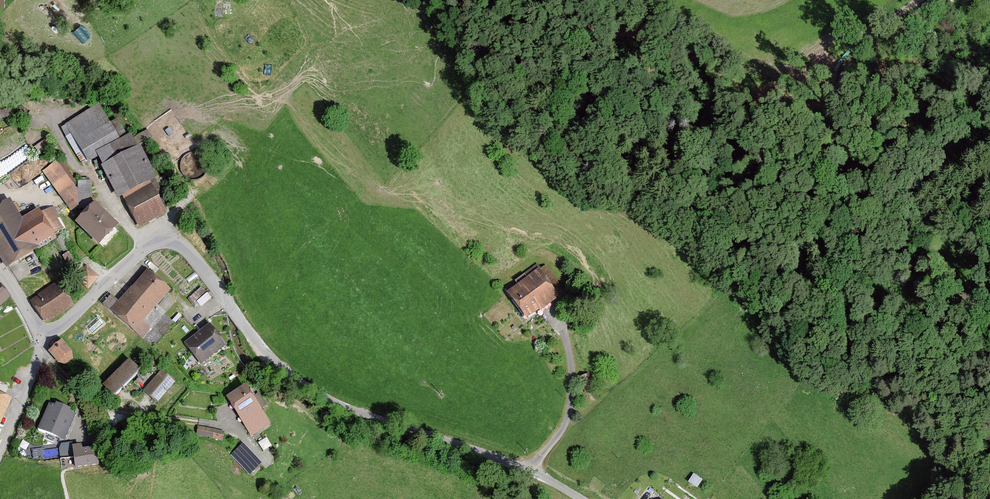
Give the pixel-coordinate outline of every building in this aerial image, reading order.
[(80,168),(93,161),(98,168),(95,169),(114,202),(119,200),(135,230),(169,211),(135,149),(133,151),(126,138),(116,143),(95,107),(62,126),(69,137),(64,140),(80,168)] [(141,144),(153,136),(149,129),(137,137),(141,144)] [(63,177),(53,164),(41,173),(50,186),(63,177)] [(84,202),(70,185),(56,196),(69,213),(84,202)] [(36,206),(20,216),(9,197),(0,203),(0,258),(5,267),(56,237),(52,231),(62,225),(50,205),(39,211),(36,206)] [(117,224),(94,201),(75,220),(98,243),(117,224)] [(560,288),(544,267),(539,271),(535,266),(512,283),(514,286),(502,295),(523,322),(556,298),(552,293),(560,288)] [(98,277),(84,267),(74,281),(87,291),(98,277)] [(166,293),(142,273),(116,304),(108,298),(100,308),(140,341),(150,330),(141,323),(166,293)] [(69,309),(53,285),(26,302),(42,326),(69,309)] [(201,286),(191,296),(201,306),(211,295),(201,286)] [(221,349),(204,327),(181,345),(198,366),(221,349)] [(74,360),(59,343),(45,355),(60,372),(74,360)] [(135,370),(125,361),(98,392),(108,401),(135,370)] [(588,373),(579,378),(586,393),(595,389),(588,373)] [(172,385),(157,374),(142,395),(157,406),(172,385)] [(244,396),(239,389),(222,400),(249,439),(267,426),(258,413),(264,409),(252,391),(244,396)] [(74,415),(47,404),(35,433),(62,444),(74,415)] [(219,443),(221,434),(196,429),(194,439),(219,443)] [(63,467),(100,462),(97,441),(60,446),(63,467)] [(259,466),(240,446),(228,458),(246,478),(259,466)] [(699,479),(690,475),(686,485),(695,489),(699,479)]
